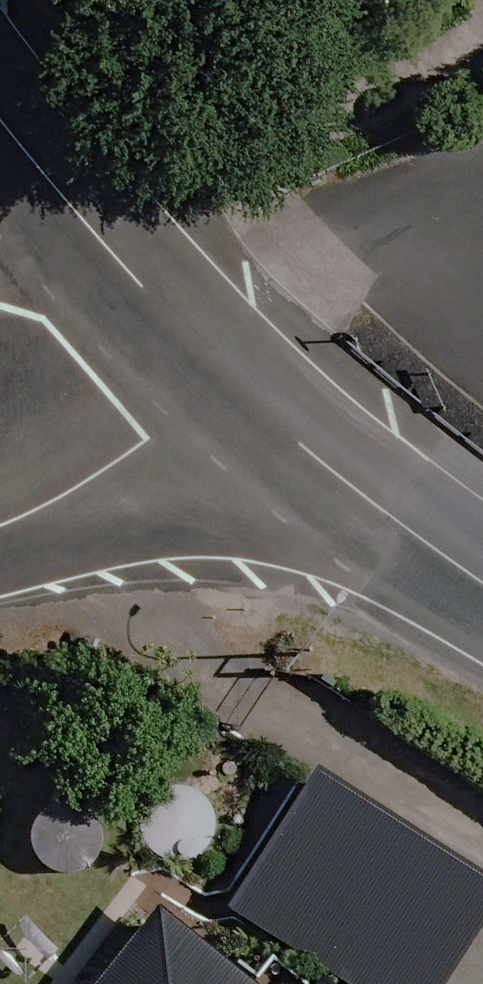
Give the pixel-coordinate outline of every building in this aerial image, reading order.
[(299,780),(216,912),(332,983),(442,983),(482,919),(482,895),(299,780)] [(153,922),(103,983),(230,983),(153,922)]
